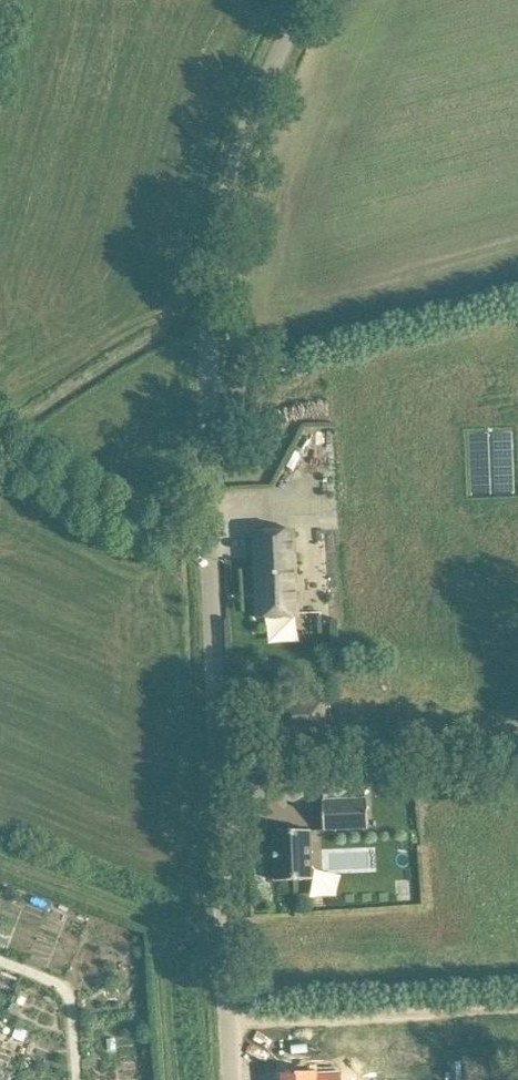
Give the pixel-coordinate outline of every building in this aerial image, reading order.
[(342,447),(344,502),(517,496),(517,441),(342,447)] [(327,526),(328,613),(355,613),(353,526),(327,526)] [(295,530),(254,532),(258,618),(299,616),(295,530)] [(366,799),(323,801),(324,830),(368,828),(366,799)] [(273,832),(275,881),(313,880),(311,831),(273,832)] [(475,1058),(475,1079),(510,1079),(510,1057),(475,1058)] [(278,1075),(279,1079),(368,1079),(367,1065),(343,1066),(343,1072),(314,1072),(278,1075)]
